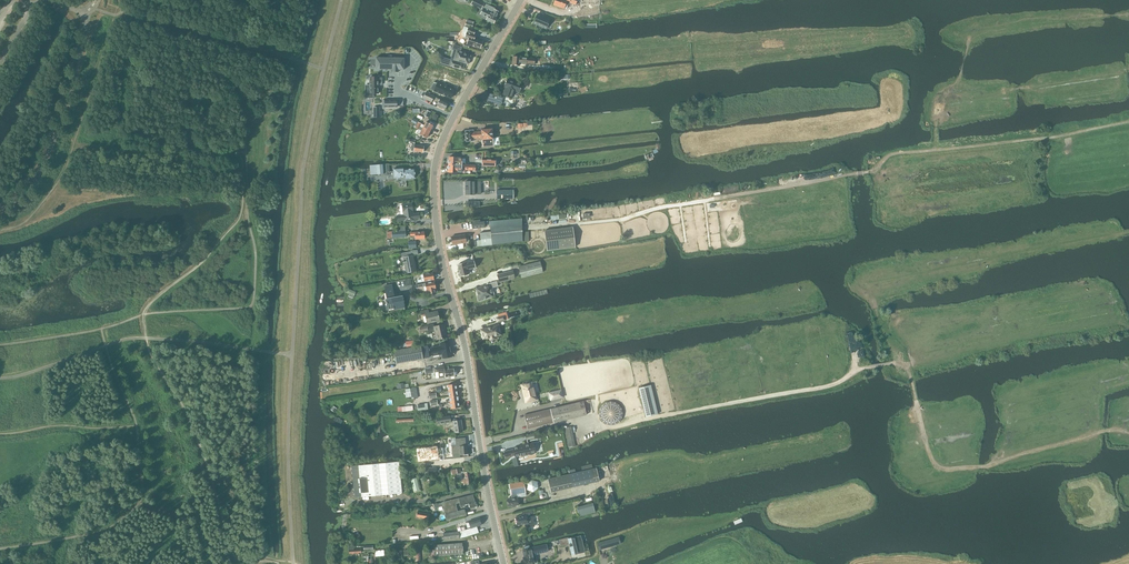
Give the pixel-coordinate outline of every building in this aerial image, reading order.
[(471,4),(480,9),(477,15),(493,23),(496,18),(499,12),(494,9),(493,11),(482,6),(484,3),(478,0),(473,0),(471,4)] [(570,3),(575,5),(577,0),(555,0),(553,5),(564,9),(566,4),(569,5),(570,3)] [(534,23),(547,29),(551,20),(537,14),(534,23)] [(463,36),(465,37),(464,39),(468,40),(467,44),(465,43),(464,46),(468,48),(469,45),(480,49),(483,41),(475,38),(476,34),(474,34),(475,30),(465,26),(464,27),(462,33),(463,36)] [(456,63),(461,65),(462,63),(468,64),(471,56),(465,54),(465,53),(460,51),(462,47),(453,45),(452,49),(456,51),(454,60),(456,61),(456,63)] [(534,64),(535,59),(513,57),(512,64),(520,65),(520,62),(522,62),(522,63),(534,64)] [(404,58),(376,58),(376,69),(392,69),(392,72),(398,72),(398,69),(404,70),(404,58)] [(461,81),(464,75),(450,69),(449,72),(455,74),(453,78),(461,81)] [(370,77),(370,81),(370,94),(379,93),(378,85),(382,85),(382,81),(382,77),(378,77),(370,77)] [(520,91),(522,84),(508,79),(505,87),(507,88),(504,95),(512,98),(515,89),(520,91)] [(436,83),(433,91),(450,98),(453,90),(436,83)] [(423,98),(431,102),(434,97),(426,93),(423,98)] [(487,93),(484,100),(501,105),(503,98),(487,93)] [(391,106),(402,105),(401,98),(390,99),(391,106)] [(446,106),(448,103),(436,98),(435,101),(439,102),(437,106),(445,109),(445,108),(446,108),(447,107),(446,106)] [(417,125),(430,132),(433,125),(426,122),(424,125),(418,122),(417,125)] [(430,132),(417,125),(415,128),(421,131),(419,134),(426,138),(430,132)] [(461,128),(461,139),(469,138),(469,137),(477,137),(477,145),(487,145),(487,128),(477,128),(477,130),(469,130),(469,128),(461,128)] [(457,157),(449,157),(449,160),(448,160),(448,163),(449,164),(449,165),(466,165),(466,163),(462,163),(462,158),(457,158),(457,157)] [(371,174),(384,173),(384,164),(371,165),(371,174)] [(406,180),(413,180),(413,178),(415,178),(414,169),(405,170),(405,168),(403,168),(394,169),(394,177),(399,177),(399,179),(406,178),(406,180)] [(466,195),(475,194),(475,181),(466,182),(466,195)] [(497,199),(514,199),(513,190),(497,190),(497,199)] [(414,219),(420,219),(419,213),(413,213),(412,203),(402,204),(403,215),(397,216),(398,221),(404,221),(404,222),(414,221),(414,219)] [(480,233),(481,241),(482,246),(522,241),(520,219),(489,221),(491,232),(480,233)] [(480,220),(472,221),(473,229),(485,227),(484,222),(480,222),(480,220)] [(545,231),(547,251),(576,247),(574,227),(545,231)] [(451,237),(452,245),(466,243),(465,239),(469,238),(468,234),(451,237)] [(415,270),(416,270),(415,267),(412,255),(411,256),(410,251),(401,253),(402,258),(404,257),(404,261),(403,261),(404,265),(405,264),(407,273),(415,271),(415,270)] [(543,272),(541,261),(519,267),(521,278),(543,272)] [(466,263),(458,265),(461,277),(468,275),(467,270),(476,269),(475,262),(466,263)] [(513,271),(497,275),(499,282),(515,278),(513,271)] [(423,274),(424,278),(421,279),(417,280),(418,282),(424,281),(434,279),(433,276),(434,276),(433,272),(423,274)] [(434,281),(425,283),(415,285),(415,288),(425,286),(427,294),(434,293),(433,289),(436,288),(436,285),(435,285),(434,281)] [(478,296),(479,301),(484,299),(483,298),(493,296),(491,288),(498,286),(497,281),(489,283),(489,284),(484,286),(484,287),(477,289),(478,296)] [(388,311),(405,308),(402,296),(394,297),(392,285),(384,286),(386,298),(385,299),(388,311)] [(427,323),(440,320),(437,311),(429,313),(428,309),(420,311),(421,315),(425,314),(427,323)] [(434,324),(427,326),(420,327),(421,332),(434,329),(437,340),(447,337),(445,329),(444,324),(434,326),(434,324)] [(481,330),(483,339),(490,338),(490,339),(491,339),(494,339),(495,338),(494,336),(499,335),(496,326),(491,327),(488,328),(481,330)] [(443,358),(452,357),(451,351),(452,351),(451,347),(450,347),(449,342),(440,344),(440,346),(431,347),(433,356),(442,354),(443,358)] [(421,346),(394,350),(396,363),(423,359),(421,346)] [(386,359),(369,362),(371,370),(387,367),(386,359)] [(435,372),(438,372),(439,378),(455,376),(454,369),(444,370),(444,371),(442,371),(442,367),(434,368),(435,372)] [(526,402),(536,400),(532,382),(522,385),(526,402)] [(651,385),(639,388),(646,417),(658,414),(651,385)] [(406,389),(407,396),(412,396),(412,398),(418,397),(416,387),(406,389)] [(550,393),(551,400),(564,397),(562,390),(550,393)] [(446,401),(446,403),(446,404),(450,403),(458,401),(458,396),(449,397),(450,400),(446,401)] [(528,429),(560,421),(586,415),(583,401),(524,415),(528,429)] [(620,416),(620,414),(620,412),(619,410),(618,408),(617,406),(615,405),(614,404),(612,404),(610,403),(607,404),(606,404),(604,405),(602,406),(601,408),(600,410),(599,412),(599,414),(599,416),(600,418),(601,420),(602,422),(604,423),(606,424),(608,425),(610,425),(612,425),(614,424),(616,423),(617,422),(619,420),(620,418),(620,416)] [(437,418),(438,424),(451,423),(449,416),(437,418)] [(454,433),(463,432),(461,420),(453,421),(454,433)] [(572,426),(563,428),(567,448),(576,446),(572,426)] [(515,456),(535,452),(533,442),(524,444),(524,446),(513,448),(513,449),(503,451),(504,454),(504,455),(504,456),(505,457),(505,458),(515,455),(515,456)] [(460,455),(468,454),(467,445),(456,447),(456,444),(446,445),(446,446),(447,453),(457,452),(460,451),(460,455)] [(419,451),(419,454),(419,465),(442,463),(441,449),(419,451)] [(419,454),(413,454),(413,460),(415,460),(415,463),(408,463),(408,467),(419,467),(419,454)] [(399,462),(359,465),(351,466),(354,498),(358,498),(362,497),(402,493),(399,462)] [(435,467),(423,467),(423,475),(436,474),(435,467)] [(548,479),(551,493),(599,481),(596,468),(548,479)] [(452,474),(456,474),(457,476),(459,476),(459,478),(461,477),(461,479),(462,483),(463,482),(463,485),(472,483),(469,472),(464,473),(464,471),(459,472),(459,470),(457,471),(457,469),(451,470),(452,474)] [(413,492),(419,490),(416,478),(410,479),(413,492)] [(526,481),(528,491),(539,489),(537,479),(526,481)] [(511,495),(512,499),(507,499),(508,507),(519,505),(518,498),(517,498),(517,494),(526,492),(524,481),(509,484),(511,495)] [(470,508),(476,506),(475,502),(473,495),(442,502),(447,521),(466,516),(465,509),(457,511),(455,504),(460,503),(460,506),(469,504),(470,508)] [(595,512),(593,503),(577,507),(579,516),(595,512)] [(526,514),(523,515),(523,516),(515,517),(517,525),(524,524),(524,525),(525,526),(526,526),(527,527),(528,527),(535,526),(533,516),(527,517),(526,514)] [(481,525),(479,518),(469,522),(471,528),(477,526),(481,525)] [(477,526),(471,528),(468,529),(465,530),(459,532),(443,533),(444,540),(459,538),(467,536),(479,533),(477,526)] [(633,540),(631,531),(598,541),(600,550),(608,548),(607,544),(608,544),(609,547),(617,544),(616,541),(625,538),(626,542),(633,540)] [(581,536),(578,536),(568,539),(568,538),(559,540),(560,546),(566,545),(567,546),(569,546),(572,555),(578,554),(585,553),(581,536)] [(435,556),(463,554),(462,543),(434,545),(435,556)] [(533,555),(548,552),(546,544),(532,548),(530,549),(530,548),(523,550),(525,557),(523,557),(524,563),(531,563),(534,563),(533,555)] [(352,545),(347,545),(348,554),(360,553),(359,548),(352,548),(352,545)] [(413,561),(421,561),(421,549),(412,549),(413,561)]
